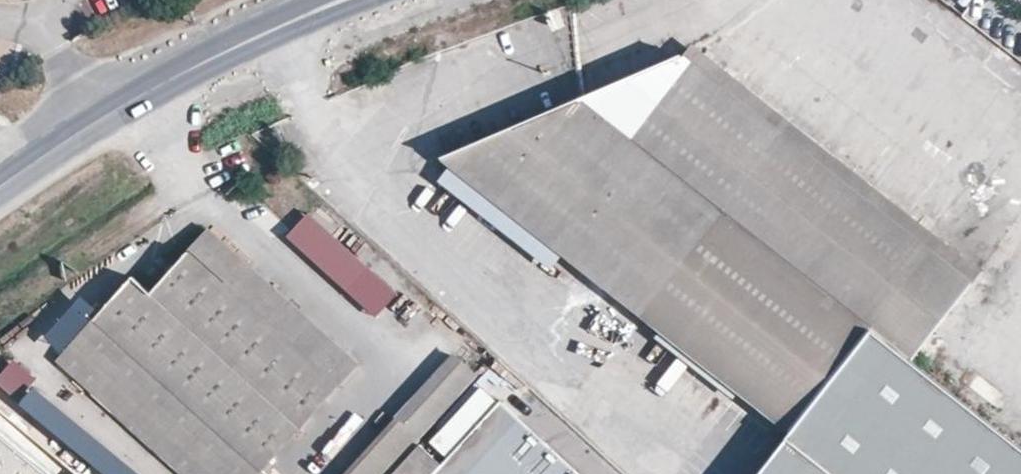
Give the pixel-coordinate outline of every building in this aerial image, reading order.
[(577,100),(579,103),(910,360),(971,281),(677,55),(577,100)] [(792,430),(759,473),(1020,473),(1020,446),(910,360),(579,103),(577,100),(439,161),(792,430)] [(288,235),(379,317),(401,292),(310,211),(288,235)] [(225,247),(207,231),(149,294),(128,276),(57,361),(182,473),(267,473),(262,469),(334,388),(203,269),(225,247)] [(203,269),(334,388),(355,364),(225,247),(203,269)] [(478,372),(453,350),(338,473),(384,473),(478,372)] [(39,378),(17,358),(0,375),(0,383),(18,400),(39,378)] [(500,397),(442,461),(420,441),(390,473),(583,473),(500,397)] [(0,435),(0,473),(48,473),(0,435)]
